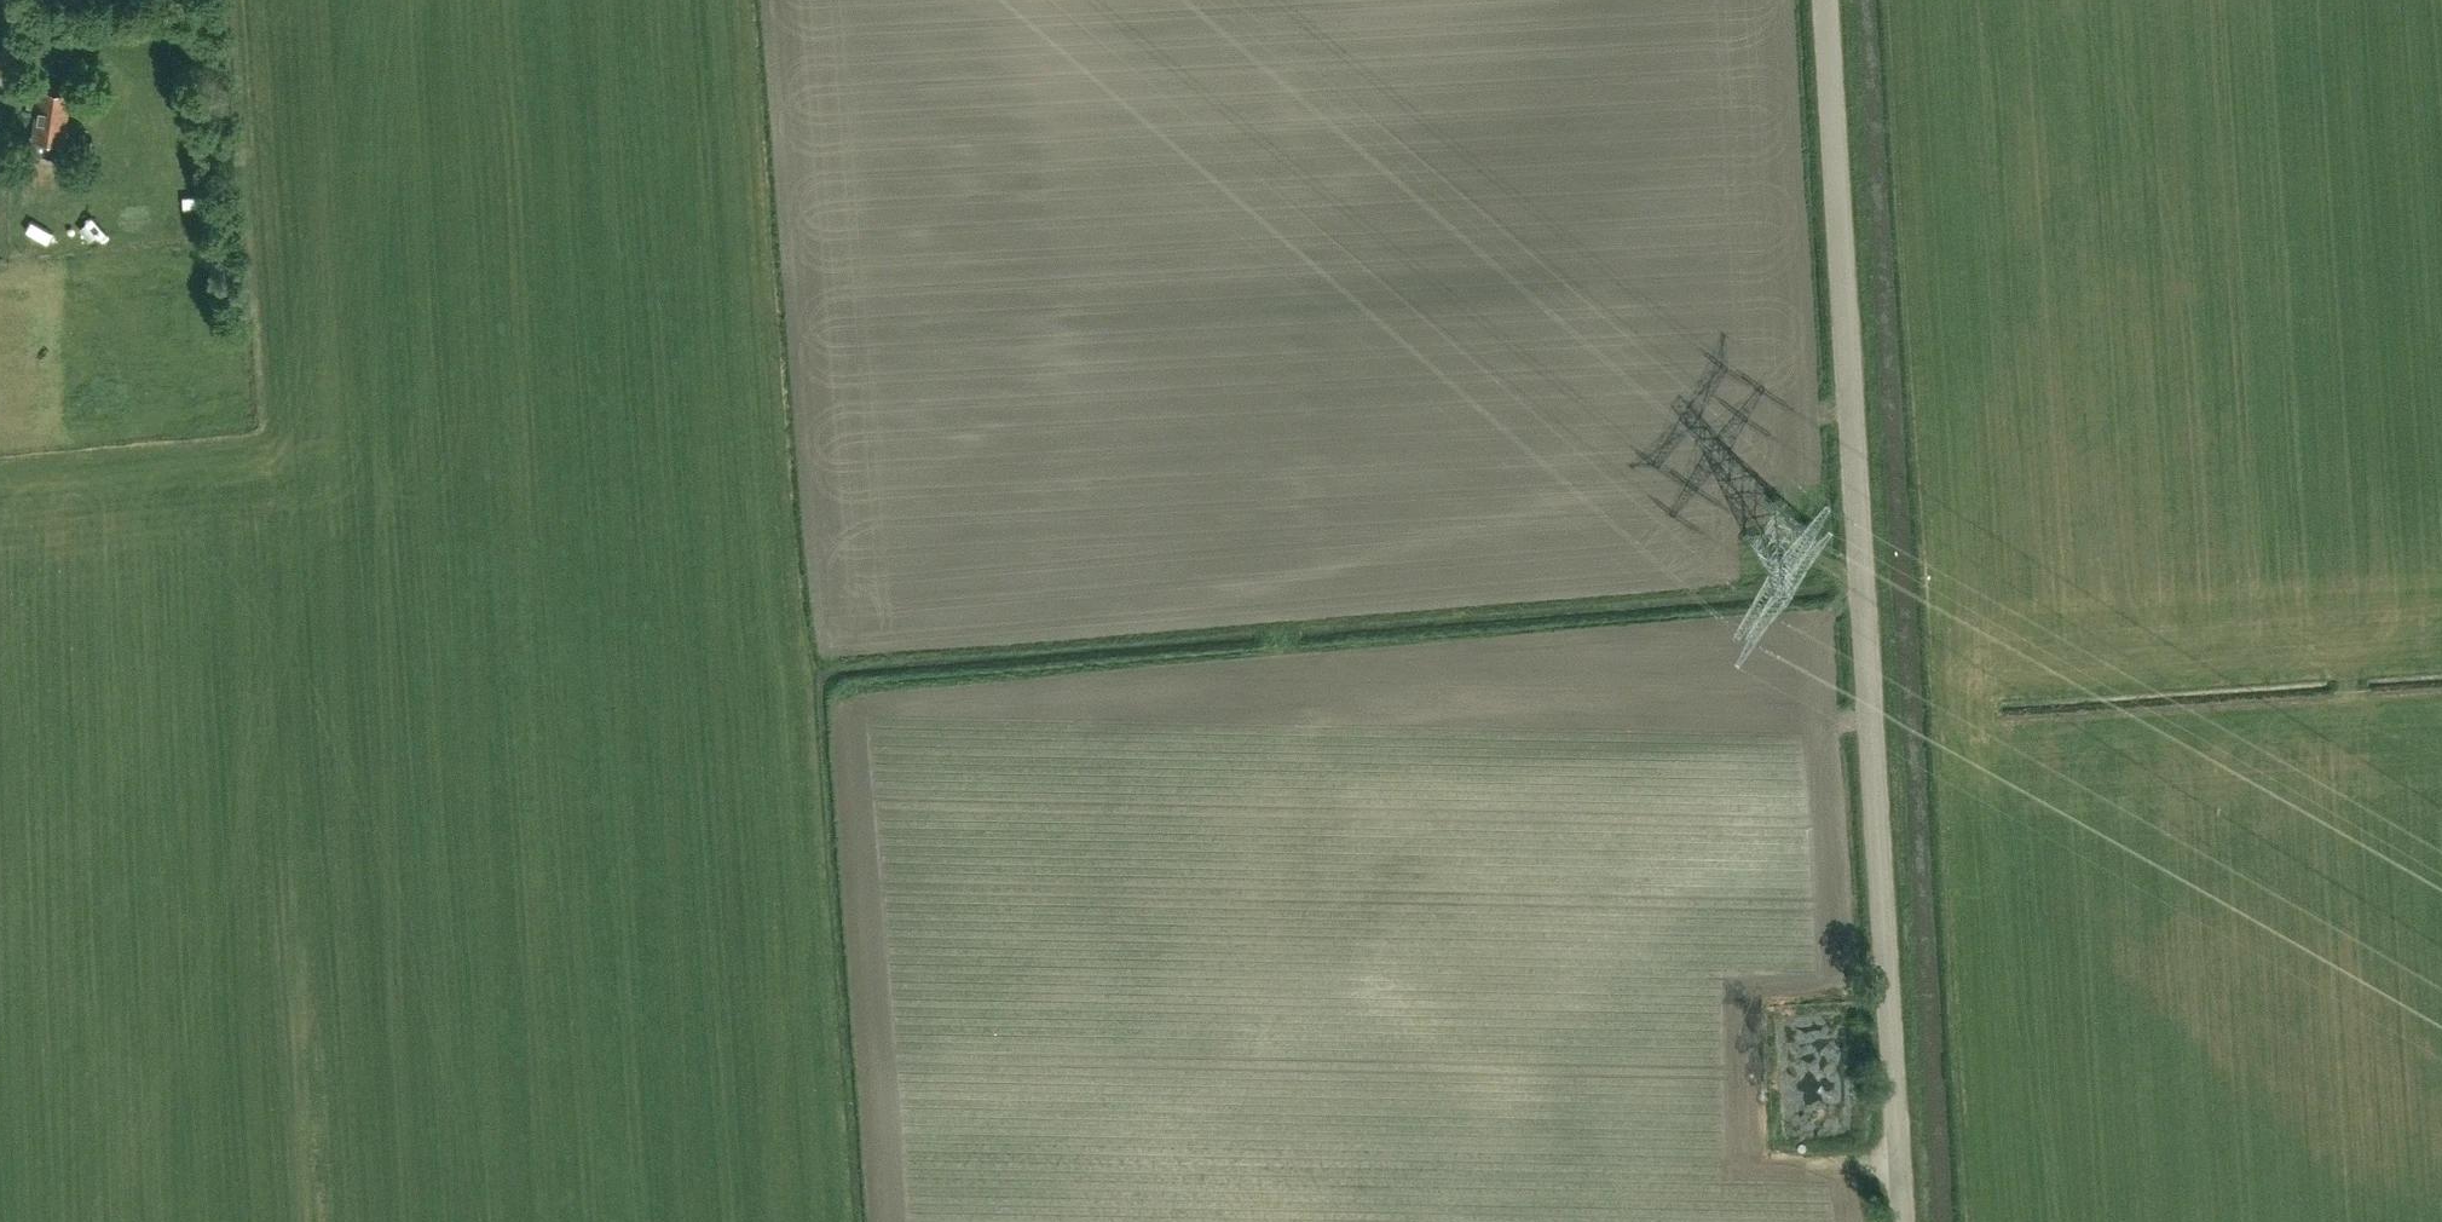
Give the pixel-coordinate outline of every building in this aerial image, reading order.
[(64,138),(70,92),(39,87),(33,134),(28,133),(25,152),(67,158),(70,139),(64,138)] [(212,185),(186,186),(187,204),(213,202),(212,185)] [(1836,1110),(1832,1070),(1789,1074),(1793,1115),(1798,1115),(1797,1111),(1813,1109),(1813,1112),(1836,1110)]
